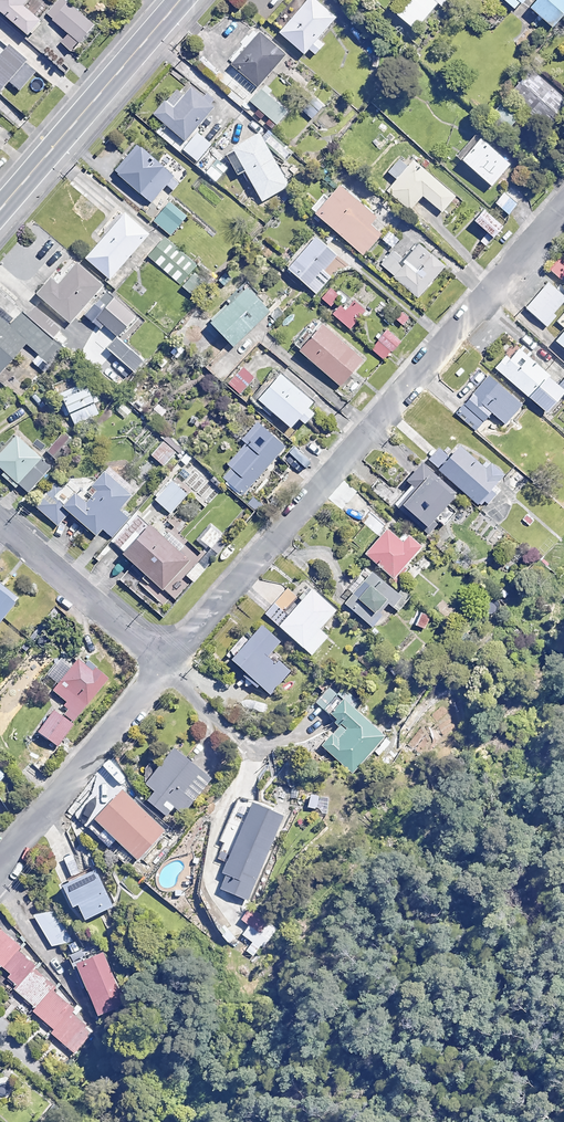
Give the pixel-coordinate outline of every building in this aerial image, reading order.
[(27,34),(39,20),(22,5),(27,0),(0,0),(0,10),(27,34)] [(315,0),(307,0),(279,32),(303,54),(308,48),(315,55),(324,45),(317,39),(335,18),(315,0)] [(396,14),(414,30),(438,2),(440,4),(444,0),(408,0),(396,14)] [(515,10),(524,0),(503,0),(515,10)] [(529,7),(551,26),(563,11),(563,0),(535,0),(529,7)] [(93,23),(67,3),(53,21),(68,33),(60,42),(71,50),(93,23)] [(285,56),(258,33),(231,63),(258,86),(285,56)] [(1,90),(9,81),(20,91),(36,71),(25,62),(27,60),(9,44),(7,46),(0,54),(0,90),(1,90)] [(531,68),(511,90),(552,129),(563,117),(563,99),(531,68)] [(206,93),(203,97),(190,86),(173,107),(165,100),(153,114),(185,141),(214,106),(210,104),(214,99),(206,93)] [(287,112),(260,89),(250,102),(276,124),(287,112)] [(322,106),(311,98),(302,111),(313,119),(322,106)] [(211,144),(197,132),(182,149),(196,161),(211,144)] [(288,186),(258,132),(222,152),(235,175),(244,170),(262,201),(288,186)] [(510,165),(479,137),(460,158),(491,186),(510,165)] [(105,147),(97,140),(88,151),(96,158),(105,147)] [(179,182),(135,145),(114,171),(152,202),(166,185),(173,190),(179,182)] [(412,161),(396,180),(387,191),(410,210),(422,196),(443,213),(456,196),(412,161)] [(375,216),(338,183),(327,196),(323,192),(309,208),(363,255),(382,234),(369,223),(375,216)] [(524,198),(514,189),(499,205),(509,214),(524,198)] [(186,217),(169,202),(154,221),(171,235),(186,217)] [(502,226),(483,209),(473,220),(493,237),(502,226)] [(149,234),(124,212),(84,257),(117,286),(128,274),(120,267),(149,234)] [(336,255),(314,236),(287,268),(316,294),(331,277),(323,270),(336,255)] [(444,266),(418,244),(403,261),(391,250),(380,263),(418,296),(444,266)] [(561,257),(551,272),(563,281),(563,259),(561,257)] [(102,286),(74,262),(55,282),(50,277),(36,293),(69,323),(102,286)] [(549,282),(526,308),(548,327),(557,317),(554,315),(563,303),(563,289),(561,293),(549,282)] [(269,310),(246,285),(202,327),(226,352),(269,310)] [(333,291),(330,288),(321,299),(330,306),(337,304),(338,295),(333,291)] [(135,318),(113,298),(96,318),(117,337),(135,318)] [(364,312),(351,301),(344,309),(339,305),(332,313),(350,328),(364,312)] [(38,327),(21,313),(10,327),(0,319),(0,373),(38,327)] [(361,359),(319,323),(297,349),(339,385),(361,359)] [(399,340),(386,329),(371,347),(384,359),(399,340)] [(517,348),(508,358),(505,355),(494,367),(545,411),(562,392),(563,393),(563,366),(559,361),(548,374),(517,348)] [(254,378),(242,367),(228,381),(240,392),(254,378)] [(147,373),(141,368),(126,384),(133,390),(147,373)] [(311,401),(277,371),(255,397),(289,426),(297,417),(304,423),(313,412),(306,406),(311,401)] [(522,405),(488,375),(455,412),(476,430),(492,412),(505,424),(522,405)] [(70,388),(60,392),(68,411),(95,400),(87,381),(70,388)] [(285,448),(257,422),(243,437),(248,441),(227,464),(231,468),(223,477),(243,495),(285,448)] [(16,433),(0,450),(0,466),(5,471),(1,474),(15,487),(19,482),(27,490),(50,466),(16,433)] [(184,452),(166,436),(150,454),(169,470),(184,452)] [(484,469),(458,444),(447,455),(438,447),(428,458),(477,503),(481,499),(487,505),(501,491),(494,484),(503,474),(490,462),(484,469)] [(453,492),(419,462),(406,477),(414,484),(398,501),(425,525),(432,516),(443,525),(456,510),(445,501),(453,492)] [(81,486),(69,475),(51,495),(40,508),(58,525),(70,511),(96,535),(102,528),(112,536),(129,517),(119,508),(134,492),(106,467),(92,484),(98,489),(86,503),(75,493),(81,486)] [(188,493),(172,479),(155,498),(171,512),(188,493)] [(189,560),(140,513),(113,541),(162,588),(189,560)] [(401,538),(378,517),(369,527),(375,532),(361,547),(393,576),(422,545),(407,532),(401,538)] [(407,600),(366,565),(357,575),(363,581),(344,604),(371,627),(382,615),(380,613),(389,602),(398,610),(407,600)] [(337,609),(308,582),(297,594),(301,597),(286,614),(274,602),(264,613),(310,656),(327,637),(318,629),(337,609)] [(0,594),(0,624),(15,606),(0,594)] [(431,616),(421,611),(414,623),(424,628),(431,616)] [(278,644),(260,625),(228,657),(267,696),(289,675),(268,654),(278,644)] [(65,700),(62,705),(67,709),(64,713),(73,720),(107,678),(95,668),(93,671),(77,658),(51,689),(65,700)] [(315,702),(325,711),(330,706),(326,703),(337,692),(329,686),(315,702)] [(342,697),(327,713),(340,724),(321,746),(354,775),(385,739),(355,712),(357,710),(342,697)] [(72,724),(51,710),(37,731),(57,745),(72,724)] [(211,777),(172,746),(144,783),(153,790),(146,800),(166,816),(175,806),(183,812),(211,777)] [(166,827),(116,790),(89,825),(139,863),(166,827)] [(284,816),(250,802),(221,872),(225,873),(218,888),(222,890),(216,905),(242,916),(284,816)] [(95,870),(55,886),(70,921),(109,905),(95,870)] [(50,903),(30,915),(51,949),(71,937),(50,903)] [(0,936),(0,972),(68,1053),(92,1030),(0,936)] [(86,953),(69,960),(96,1021),(113,1014),(86,953)]
